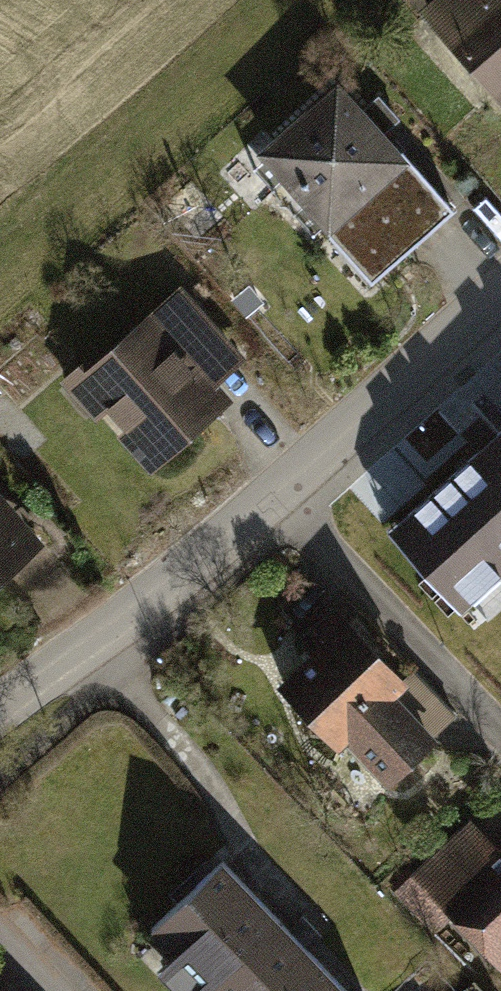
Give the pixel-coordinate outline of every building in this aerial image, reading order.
[(413,5),(500,104),(500,0),(419,0),(413,5)] [(344,79),(261,153),(333,234),(416,160),(392,133),(402,124),(380,100),(370,109),(344,79)] [(333,234),(374,284),(457,211),(416,160),(333,234)] [(173,278),(58,378),(136,467),(223,392),(211,378),(239,353),(173,278)] [(393,521),(464,597),(500,563),(500,420),(393,521)] [(40,533),(0,489),(0,569),(40,533)] [(401,678),(325,594),(284,631),(298,646),(294,650),(263,677),(323,743),(335,738),(372,780),(427,731),(389,689),(401,678)] [(485,838),(464,814),(403,868),(490,963),(500,953),(500,823),(485,838)] [(219,846),(143,920),(167,944),(152,958),(185,990),(191,990),(205,978),(218,990),(361,990),(293,922),(219,846)] [(464,979),(450,990),(476,990),(464,979)]
